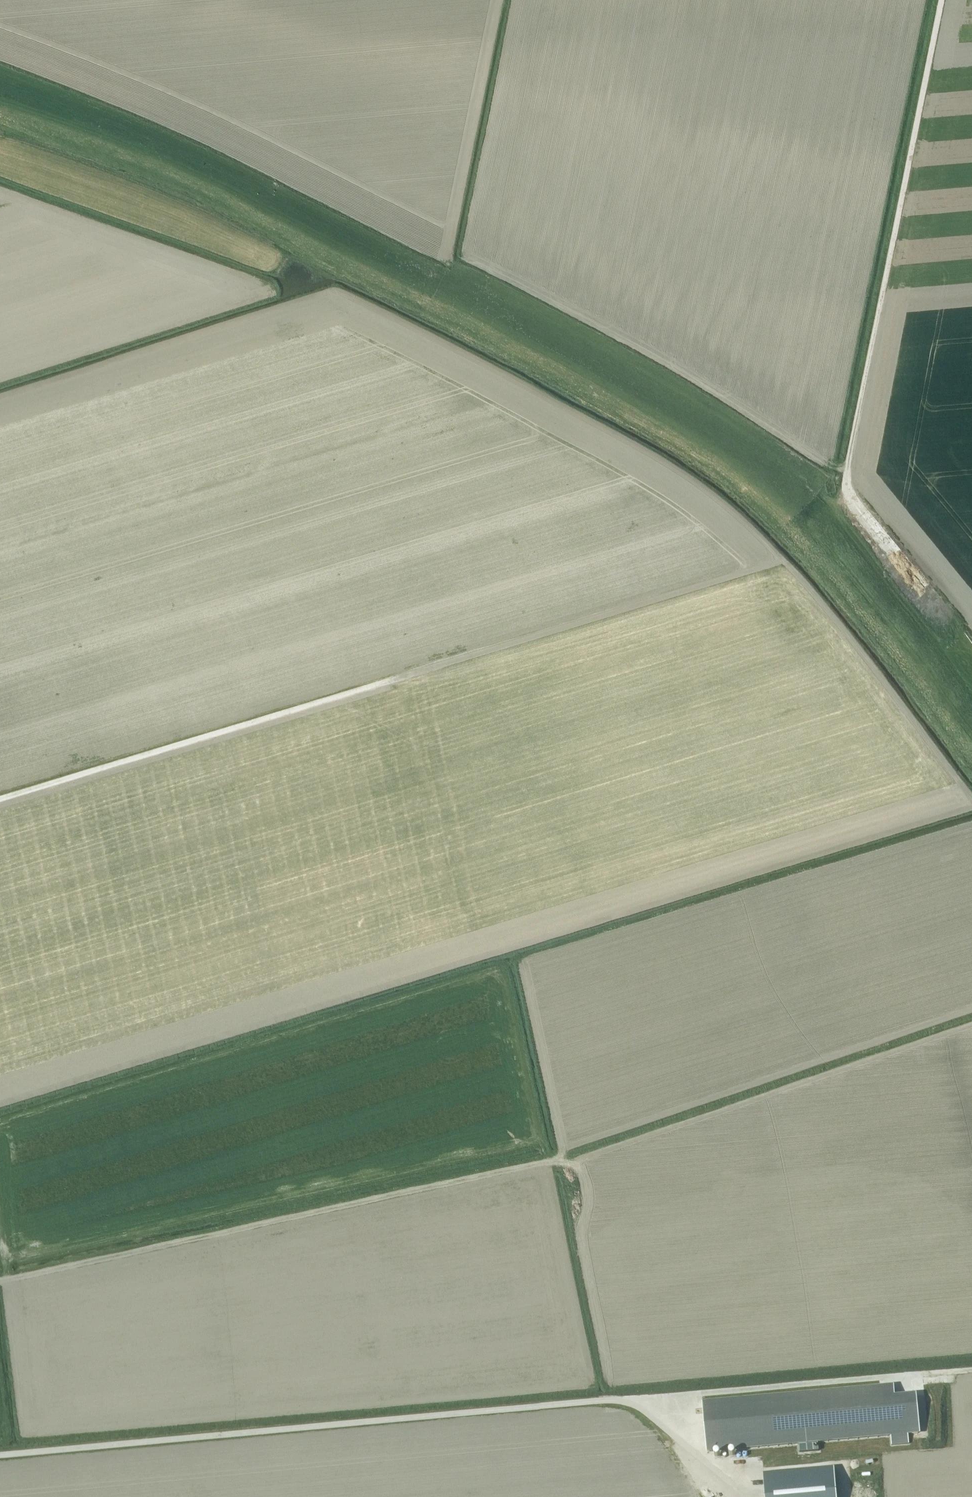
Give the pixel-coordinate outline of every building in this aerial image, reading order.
[(703,1403),(708,1452),(890,1436),(891,1445),(909,1444),(908,1434),(918,1433),(914,1396),(894,1398),(893,1386),(703,1403)] [(818,1443),(799,1444),(800,1453),(819,1451),(818,1443)] [(763,1474),(765,1496),(837,1496),(835,1468),(763,1474)]
